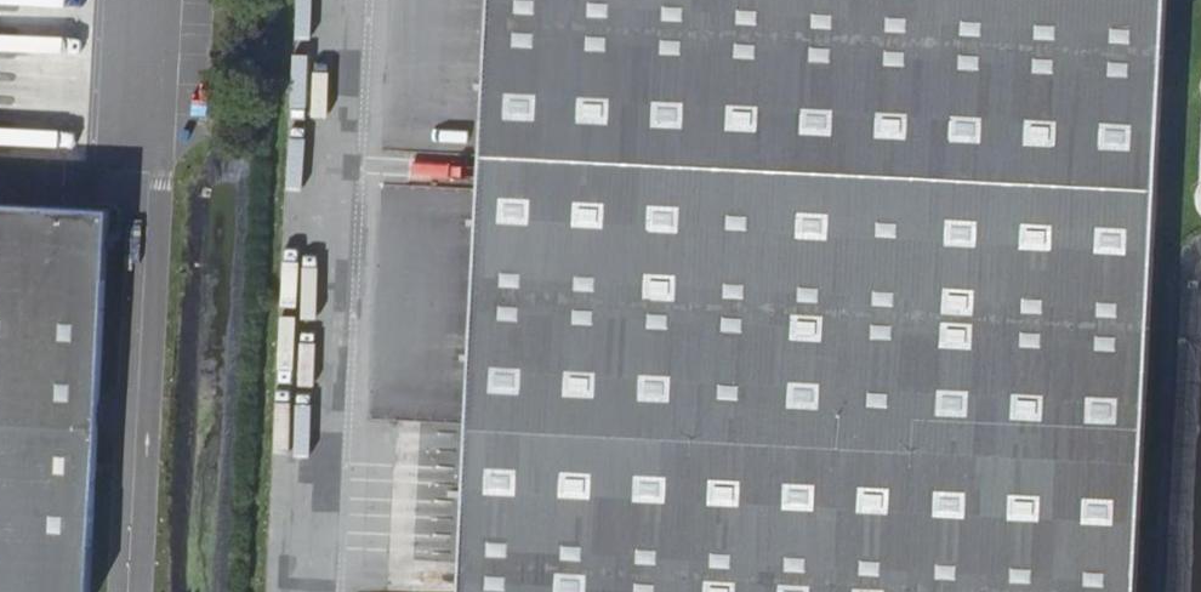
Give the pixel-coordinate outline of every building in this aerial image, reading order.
[(1172,0),(492,0),(461,591),(1141,591),(1172,0)] [(111,208),(0,202),(0,591),(91,591),(111,208)]
